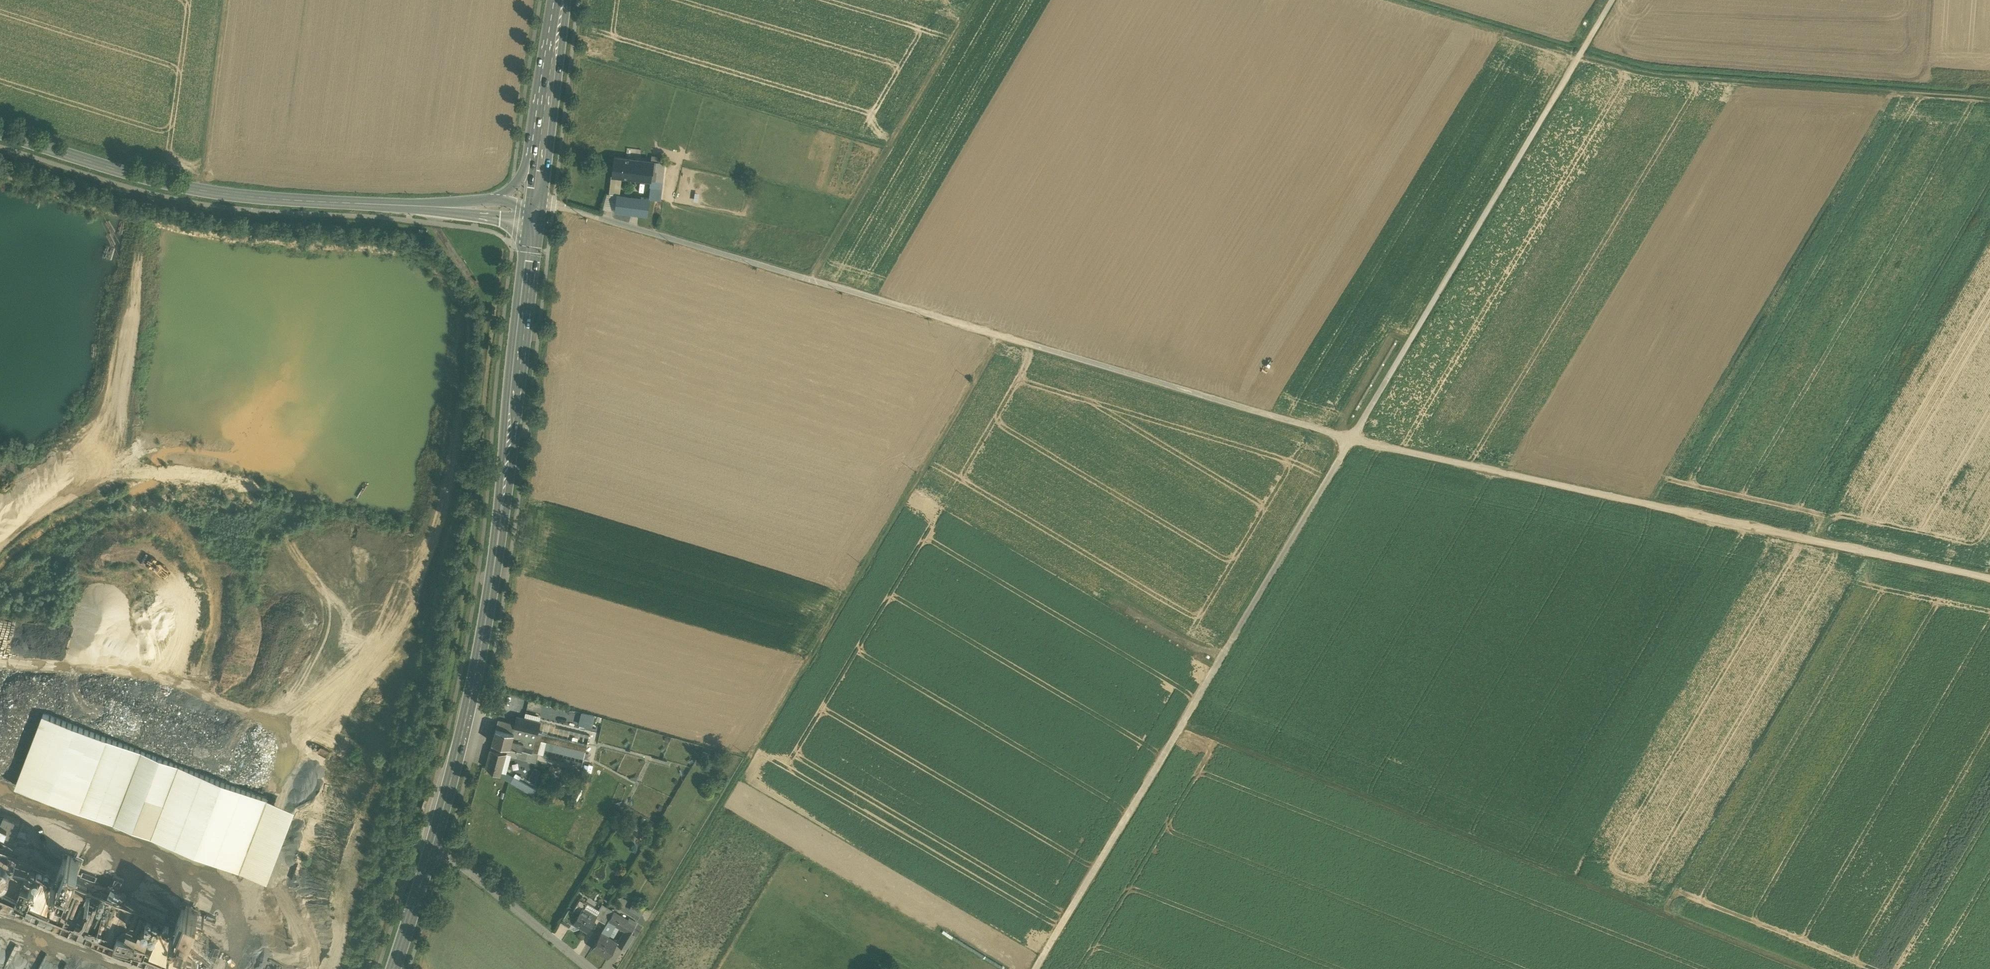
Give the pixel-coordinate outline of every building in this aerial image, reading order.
[(627,158),(614,157),(612,175),(621,176),(625,177),(627,158)] [(654,161),(627,158),(625,177),(651,180),(654,161)] [(665,162),(654,161),(651,180),(650,186),(651,187),(650,194),(661,195),(665,162)] [(621,176),(612,175),(610,193),(617,194),(619,194),(621,176)] [(619,194),(617,194),(615,211),(647,215),(649,198),(619,194)] [(591,727),(594,714),(580,711),(577,723),(591,727)] [(43,714),(15,787),(149,838),(177,766),(43,714)] [(539,722),(517,716),(515,727),(536,732),(537,732),(539,722)] [(514,732),(496,727),(491,745),(500,747),(501,744),(510,746),(512,740),(514,732)] [(587,744),(537,732),(536,732),(535,738),(541,739),(585,750),(587,744)] [(541,739),(535,738),(533,744),(531,751),(537,753),(541,739)] [(533,744),(513,739),(512,740),(510,746),(531,751),(533,744)] [(500,750),(490,748),(485,767),(504,777),(506,773),(496,767),(500,750)] [(267,800),(177,766),(149,838),(239,873),(267,800)] [(290,782),(290,803),(323,802),(322,773),(312,773),(312,781),(290,782)] [(534,788),(506,773),(504,777),(536,795),(539,790),(534,787),(534,788)] [(0,816),(0,842),(12,847),(20,824),(0,816)] [(0,855),(0,912),(124,963),(126,958),(155,968),(211,968),(204,967),(214,941),(202,937),(192,933),(179,928),(164,921),(163,921),(133,909),(123,905),(73,884),(71,882),(56,877),(30,866),(15,905),(3,900),(18,861),(0,855)] [(79,862),(67,857),(65,862),(63,861),(62,862),(77,868),(79,862)] [(77,868),(62,862),(57,875),(71,881),(77,868)] [(160,884),(148,879),(143,892),(140,891),(136,902),(133,909),(163,921),(166,914),(165,913),(169,903),(155,897),(160,884)] [(596,915),(582,907),(585,901),(580,897),(574,908),(579,911),(573,921),(587,930),(595,917),(596,915)] [(645,909),(633,902),(629,909),(641,915),(645,909)] [(608,908),(602,905),(596,915),(595,917),(601,920),(608,908)] [(613,911),(608,908),(601,920),(606,923),(608,920),(613,911)] [(628,920),(613,911),(608,920),(615,924),(623,928),(629,918),(628,920)] [(189,921),(183,919),(179,928),(192,933),(196,924),(199,925),(202,917),(192,912),(189,921)] [(637,922),(629,918),(623,928),(627,931),(630,933),(637,922)] [(615,924),(608,920),(606,923),(601,932),(608,936),(615,924)] [(627,931),(619,943),(626,947),(632,936),(630,934),(630,933),(627,931)] [(608,936),(601,932),(592,947),(608,956),(617,941),(608,936)]
